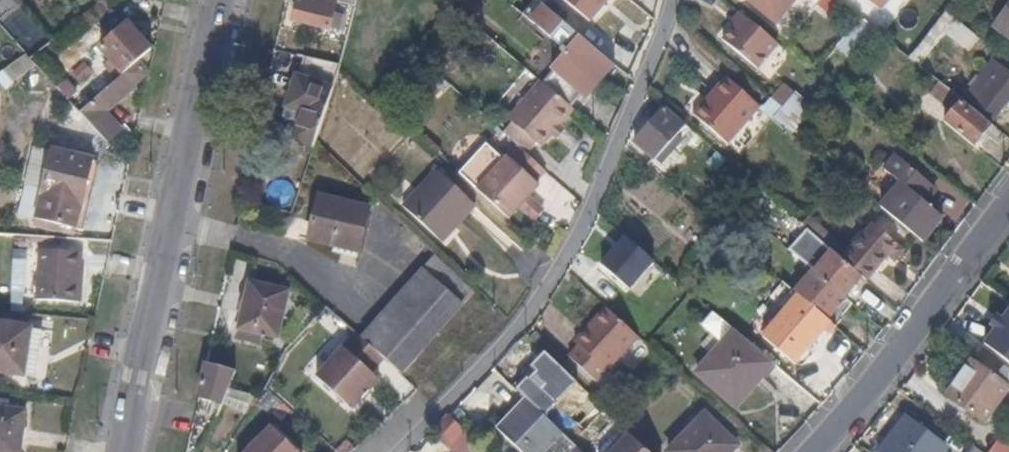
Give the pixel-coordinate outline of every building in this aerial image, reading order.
[(336,8),(337,2),(345,4),(356,7),(358,1),(357,0),(302,0),(302,5),(297,4),(296,6),(293,20),(293,23),(330,31),(332,19),(336,8)] [(579,29),(549,0),(536,0),(528,9),(548,29),(566,45),(564,49),(567,52),(554,65),(556,66),(585,92),(587,93),(601,78),(609,69),(614,72),(615,68),(617,63),(579,29)] [(608,0),(556,0),(585,26),(608,0)] [(793,0),(748,0),(750,2),(764,13),(777,25),(784,16),(795,2),(793,0)] [(838,0),(818,0),(829,8),(838,16),(841,13),(846,7),(838,0)] [(994,27),(1000,33),(1008,39),(1008,6),(994,27)] [(1,20),(21,51),(41,38),(20,7),(1,20)] [(735,26),(743,16),(740,13),(737,18),(732,23),(735,26)] [(779,45),(750,22),(743,16),(735,26),(723,41),(745,58),(758,69),(763,62),(771,54),(776,47),(779,45)] [(151,55),(133,35),(127,27),(120,33),(104,47),(98,52),(111,67),(119,77),(122,81),(138,67),(151,55)] [(585,92),(556,66),(542,83),(555,95),(572,108),(585,92)] [(125,102),(135,95),(134,91),(136,90),(137,88),(142,84),(145,76),(138,67),(122,81),(109,92),(100,99),(94,105),(105,118),(111,115),(116,110),(125,102)] [(1008,99),(1008,74),(1006,71),(1004,73),(1001,76),(996,83),(990,80),(987,86),(983,91),(980,94),(978,97),(980,99),(982,101),(981,105),(978,107),(978,109),(983,112),(994,121),(1005,105),(1008,99)] [(744,119),(757,103),(753,100),(744,92),(727,78),(718,90),(706,104),(695,116),(702,122),(715,133),(726,141),(727,138),(734,130),(744,119)] [(326,116),(334,90),(299,79),(294,93),(290,108),(303,113),(300,123),(294,139),(315,146),(317,141),(326,116)] [(551,134),(573,109),(572,108),(555,95),(542,83),(540,81),(520,105),(508,117),(512,122),(503,133),(517,145),(528,156),(532,151),(535,147),(538,145),(541,146),(551,134)] [(992,124),(964,102),(939,82),(930,94),(953,113),(945,123),(974,147),(985,133),(994,140),(999,133),(991,126),(992,124)] [(76,96),(66,83),(57,90),(66,99),(68,102),(76,96)] [(94,105),(100,99),(94,93),(92,90),(90,87),(71,105),(81,115),(87,111),(94,105)] [(789,125),(806,105),(798,99),(793,95),(786,104),(783,106),(781,110),(777,114),(774,118),(786,129),(789,125)] [(120,135),(105,118),(94,105),(87,111),(81,115),(87,122),(94,129),(109,146),(111,143),(120,135)] [(300,123),(303,113),(290,108),(286,118),(300,123)] [(675,140),(678,136),(680,136),(682,137),(689,143),(689,145),(697,136),(686,126),(666,109),(655,122),(642,138),(636,144),(636,146),(650,159),(653,160),(655,162),(659,158),(668,148),(675,140)] [(535,184),(546,172),(537,163),(528,156),(517,145),(496,170),(478,190),(483,196),(499,210),(508,218),(518,208),(531,219),(540,209),(528,198),(538,187),(535,184)] [(94,165),(53,155),(44,197),(85,207),(94,165)] [(936,213),(925,203),(930,197),(936,189),(928,183),(917,174),(897,157),(893,161),(889,165),(885,170),(889,173),(901,184),(895,190),(886,200),(880,208),(923,244),(928,238),(936,228),(944,218),(936,213)] [(466,216),(476,205),(458,188),(437,168),(418,188),(401,204),(418,220),(433,235),(447,220),(455,227),(466,216)] [(365,234),(371,209),(358,206),(344,203),(322,197),(314,226),(311,241),(330,246),(359,254),(365,234)] [(441,242),(455,227),(447,220),(433,235),(441,242)] [(903,252),(898,249),(891,242),(881,234),(875,227),(870,232),(865,239),(858,247),(852,254),(857,259),(865,266),(873,273),(875,272),(879,268),(887,258),(890,260),(892,262),(894,263),(903,252)] [(826,248),(806,231),(802,238),(810,246),(817,251),(821,255),(825,258),(830,251),(826,248)] [(626,238),(602,265),(630,289),(654,261),(626,238)] [(846,251),(833,240),(826,248),(830,251),(832,253),(840,259),(846,251)] [(80,298),(83,253),(39,251),(38,252),(35,301),(53,301),(80,302),(80,298)] [(862,278),(848,266),(840,259),(832,253),(820,267),(815,264),(811,270),(811,271),(815,273),(836,291),(844,298),(862,278)] [(458,314),(476,295),(465,284),(449,269),(436,256),(411,285),(383,314),(362,337),(372,346),(388,361),(402,374),(431,344),(458,314)] [(844,298),(836,291),(815,273),(796,295),(811,307),(827,320),(827,323),(846,300),(844,298)] [(281,328),(289,292),(265,288),(251,285),(247,305),(242,328),(264,334),(280,337),(281,328)] [(817,342),(831,325),(827,323),(827,320),(811,307),(796,295),(786,287),(777,297),(790,307),(775,324),(764,336),(763,338),(795,366),(817,342)] [(623,354),(638,338),(625,326),(606,309),(592,323),(581,334),(586,338),(567,358),(581,372),(594,384),(609,369),(623,354)] [(764,336),(775,324),(771,320),(761,333),(764,336)] [(30,330),(29,328),(0,324),(0,373),(14,375),(18,353),(27,354),(30,330)] [(833,334),(836,330),(831,325),(817,342),(822,346),(833,334)] [(262,343),(264,334),(242,328),(239,338),(262,343)] [(1005,333),(991,352),(980,365),(990,373),(1004,384),(1008,377),(1008,328),(1005,333)] [(756,382),(772,364),(749,343),(732,330),(706,361),(697,373),(695,375),(703,382),(726,400),(735,408),(746,395),(756,382)] [(375,375),(388,361),(372,346),(362,337),(359,334),(338,357),(324,372),(337,383),(361,406),(383,382),(375,375)] [(23,377),(27,354),(18,353),(14,375),(23,377)] [(529,400),(545,417),(577,385),(545,354),(530,369),(535,374),(519,391),(529,400)] [(1008,389),(1008,388),(1004,384),(990,373),(980,365),(973,360),(946,398),(982,425),(1008,389)] [(232,389),(239,371),(218,366),(207,364),(202,385),(219,389),(230,392),(232,389)] [(361,406),(337,383),(324,372),(319,377),(328,386),(344,401),(355,411),(361,406)] [(226,399),(230,392),(219,389),(217,396),(226,399)] [(550,422),(545,417),(529,400),(498,433),(519,451),(581,451),(580,451),(571,442),(550,422)] [(10,402),(0,401),(0,409),(24,413),(25,408),(10,406),(10,402)] [(24,413),(0,409),(0,451),(18,451),(24,413)] [(462,434),(465,430),(449,415),(438,426),(432,432),(436,435),(442,441),(450,447),(454,443),(462,434)] [(738,447),(727,436),(706,416),(699,423),(680,443),(672,451),(733,451),(738,447)] [(947,448),(939,442),(929,435),(921,428),(906,418),(897,431),(885,447),(881,451),(944,451),(947,448)] [(274,424),(249,450),(247,451),(303,451),(274,424)] [(647,451),(631,436),(614,451),(647,451)]
